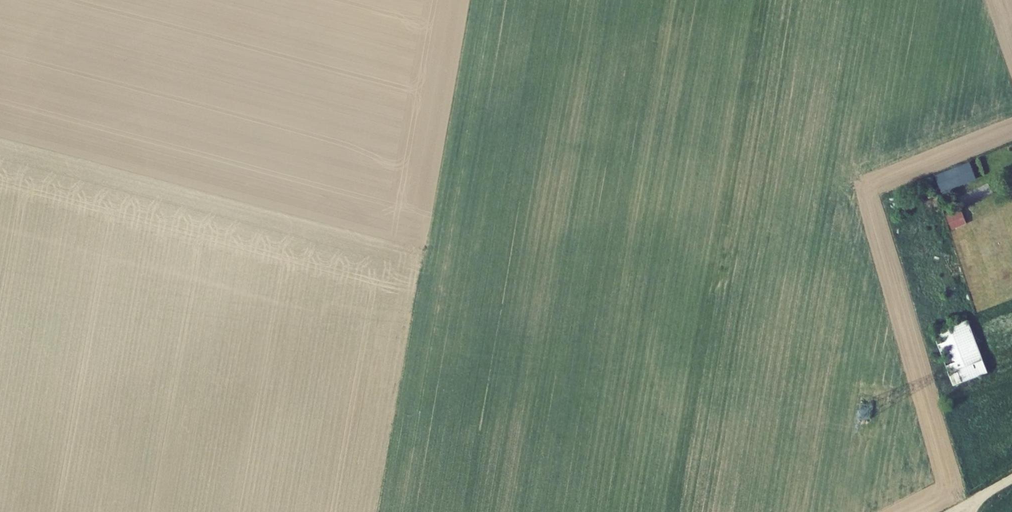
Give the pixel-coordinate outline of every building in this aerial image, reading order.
[(976,179),(970,166),(937,178),(942,193),(976,179)] [(950,229),(967,225),(963,210),(946,214),(950,229)] [(933,335),(954,387),(988,374),(967,322),(933,335)]
